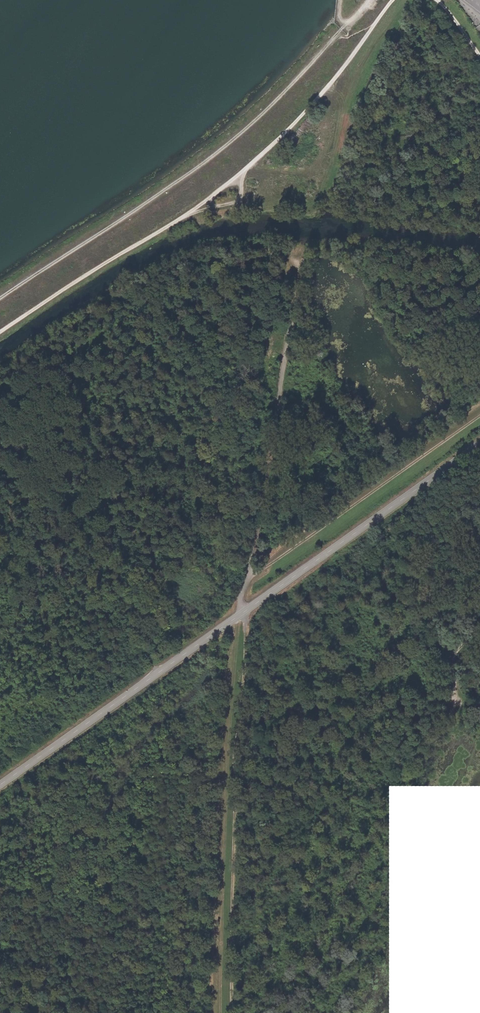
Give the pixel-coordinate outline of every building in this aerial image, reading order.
[(274,461),(273,478),(280,479),(281,461),(274,461)]
